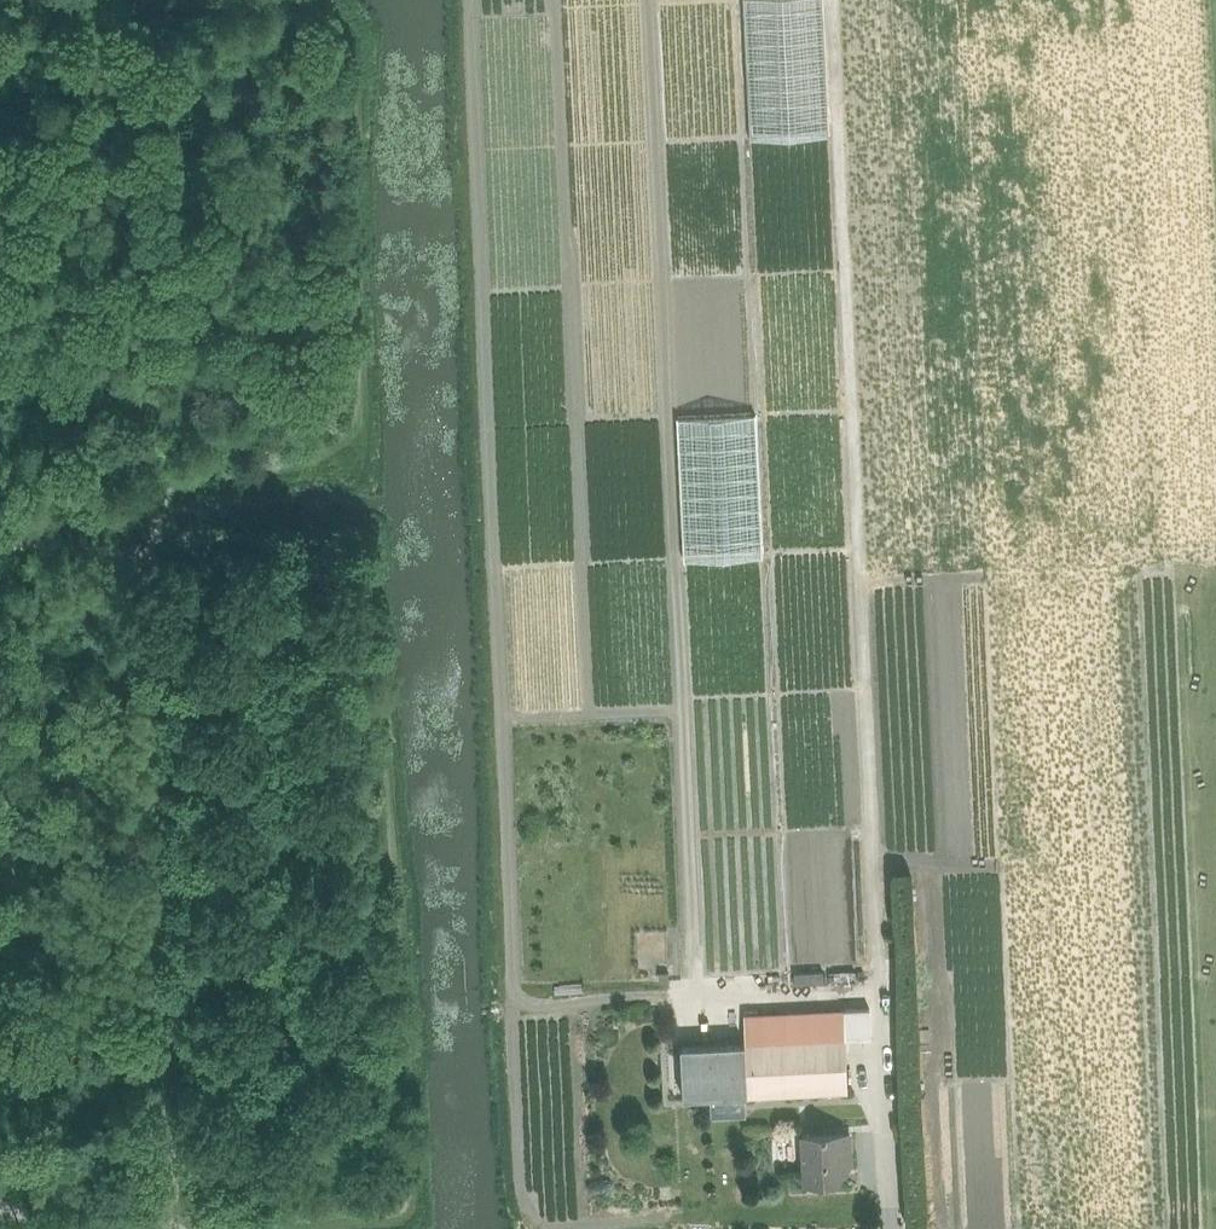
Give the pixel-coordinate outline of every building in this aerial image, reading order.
[(868,981),(864,827),(786,829),(789,982),(827,981),(827,982),(868,981)] [(745,1043),(748,1095),(848,1090),(845,1038),(745,1043)] [(745,1043),(679,1046),(681,1099),(748,1095),(745,1043)] [(850,1133),(802,1135),(805,1182),(836,1181),(851,1164),(850,1133)]
